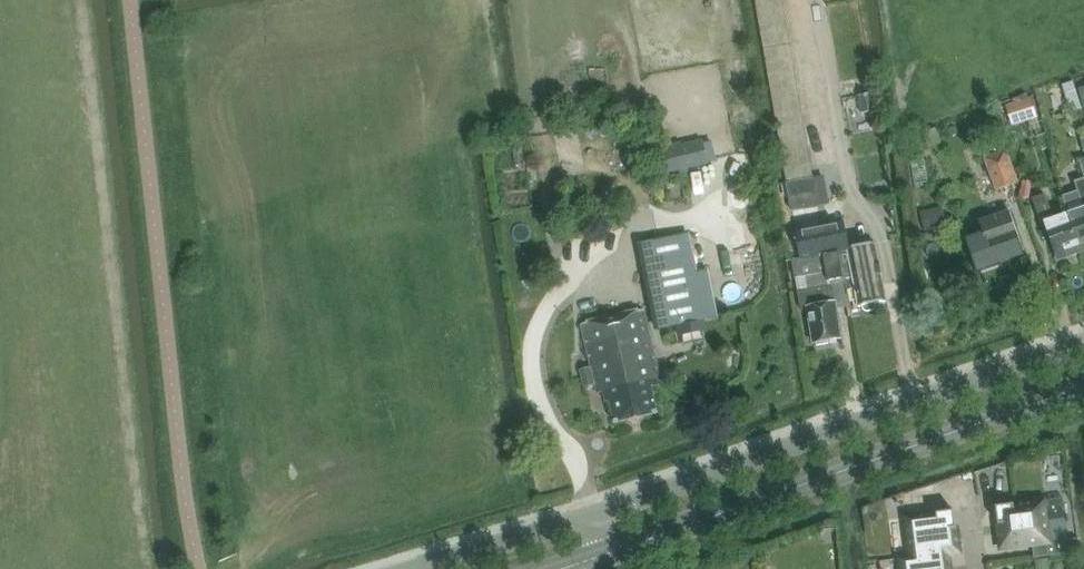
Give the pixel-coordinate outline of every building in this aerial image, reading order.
[(784,4),(783,0),(756,0),(758,9),(784,4)] [(786,17),(784,4),(758,9),(760,22),(786,17)] [(762,35),(788,30),(786,17),(760,22),(762,35)] [(791,43),(788,30),(762,35),(764,48),(791,43)] [(767,61),(793,56),(791,43),(764,48),(767,61)] [(795,69),(793,56),(767,61),(769,74),(795,69)] [(771,87),(797,82),(795,69),(769,74),(771,87)] [(800,95),(797,82),(771,87),(773,100),(800,95)] [(1073,82),(1062,85),(1066,99),(1077,95),(1073,82)] [(873,93),(858,96),(861,115),(877,112),(873,93)] [(776,113),(802,108),(800,95),(773,100),(776,113)] [(1031,98),(1006,106),(1011,125),(1037,117),(1031,98)] [(804,121),(802,108),(776,113),(778,126),(804,121)] [(780,139),(806,134),(804,121),(778,126),(780,139)] [(809,147),(806,134),(780,139),(782,152),(809,147)] [(1023,180),(1006,135),(981,144),(997,190),(1023,180)] [(712,141),(681,148),(686,168),(717,161),(712,141)] [(784,165),(811,160),(809,147),(782,152),(784,165)] [(813,173),(811,160),(784,165),(787,178),(813,173)] [(1063,197),(1068,213),(1081,249),(1083,248),(1083,179),(1074,183),(1078,191),(1063,197)] [(1045,194),(1032,199),(1041,223),(1043,222),(1056,258),(1081,249),(1068,213),(1053,218),(1045,194)] [(596,204),(588,208),(592,216),(599,213),(596,204)] [(947,229),(943,207),(921,212),(926,234),(947,229)] [(985,232),(966,238),(977,271),(1023,255),(1010,218),(983,227),(985,232)] [(796,230),(795,231),(801,259),(840,252),(840,255),(844,279),(853,277),(859,307),(862,306),(863,310),(866,313),(873,312),(876,308),(875,304),(886,302),(875,243),(849,248),(844,221),(822,225),(796,230)] [(642,246),(659,329),(703,321),(685,237),(642,246)] [(840,255),(793,262),(798,291),(801,310),(807,309),(813,343),(841,338),(836,309),(848,308),(844,279),(840,255)] [(659,386),(657,377),(661,376),(645,310),(582,324),(592,368),(581,370),(585,387),(596,384),(598,393),(605,392),(607,401),(609,401),(615,423),(657,413),(651,388),(659,386)] [(1063,499),(996,508),(1001,549),(1033,545),(1035,558),(1080,552),(1078,539),(1068,540),(1063,499)] [(900,559),(901,560),(959,552),(954,512),(907,518),(912,558),(900,559)] [(948,555),(959,553),(959,552),(901,560),(902,568),(950,568),(948,555)] [(1035,560),(1036,568),(1050,568),(1049,559),(1035,560)]
